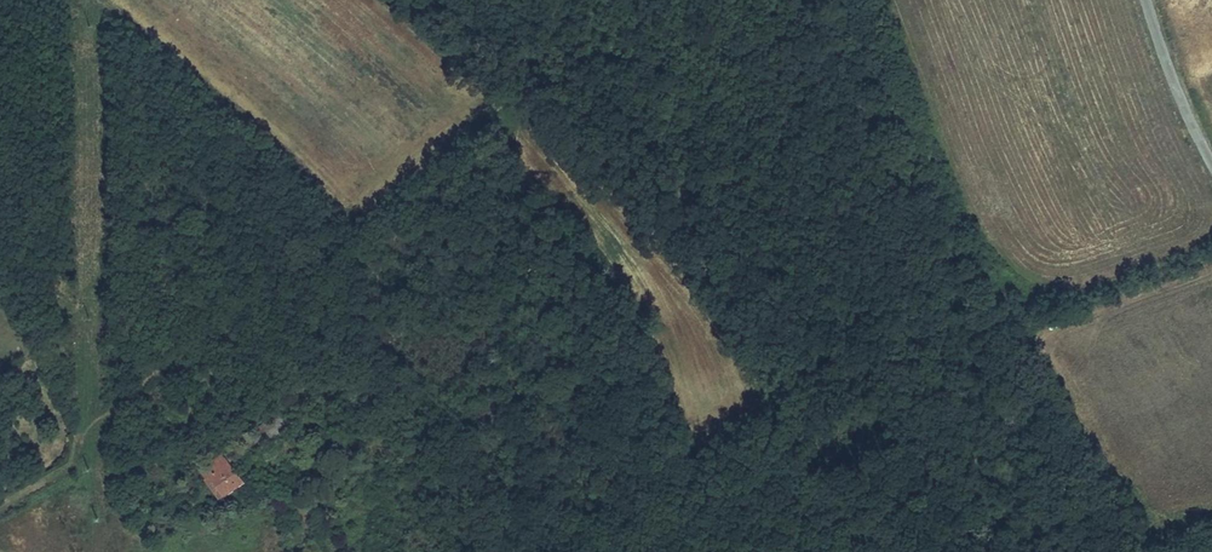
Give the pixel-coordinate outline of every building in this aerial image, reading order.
[(228,463),(238,456),(228,438),(216,447),(228,463)] [(237,477),(228,463),(216,447),(194,461),(199,469),(203,468),(217,489),(237,477)]
